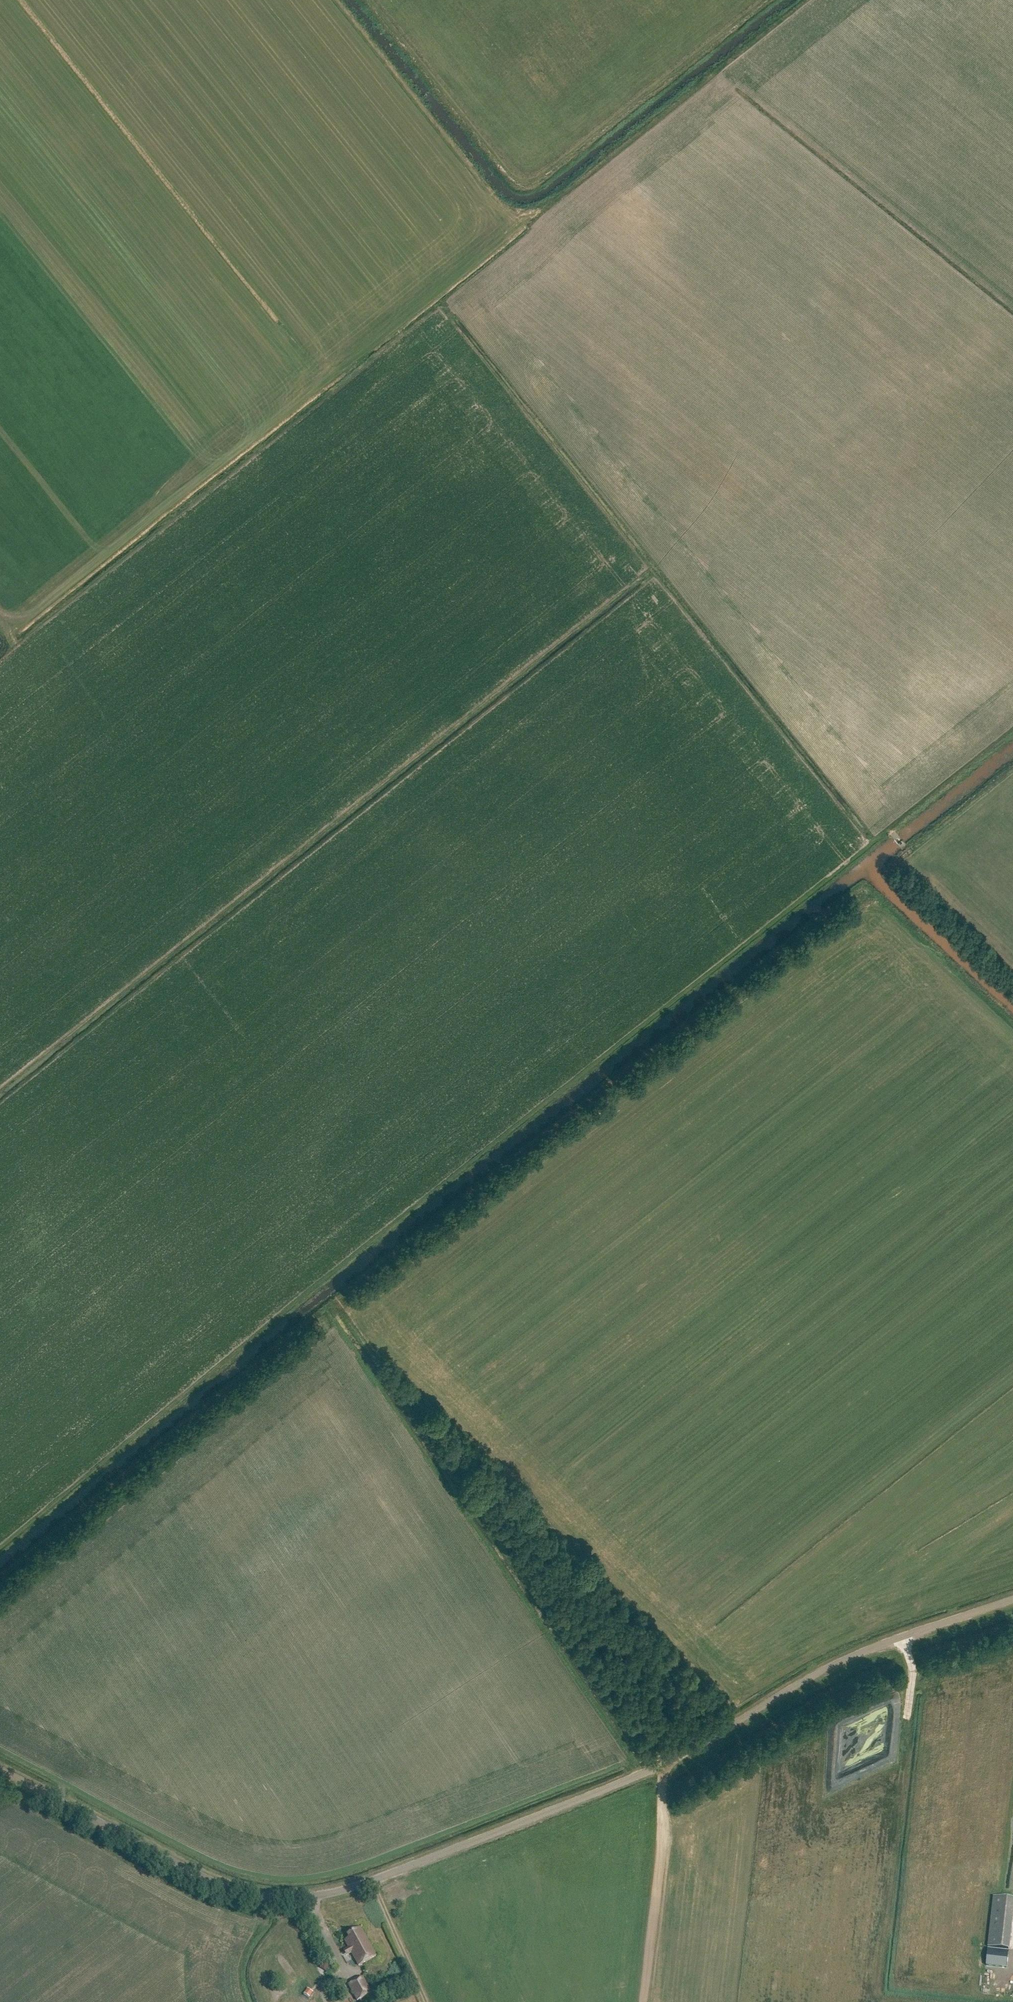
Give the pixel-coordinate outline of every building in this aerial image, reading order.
[(399,1886),(384,1892),(387,1898),(402,1892),(399,1886)] [(1012,1914),(1012,1899),(994,1897),(989,1948),(1009,1950),(1012,1914)] [(348,1936),(350,1939),(345,1941),(359,1966),(376,1957),(361,1929),(348,1936)] [(327,1973),(331,1965),(324,1961),(320,1969),(327,1973)] [(363,1977),(348,1986),(357,2001),(372,1994),(363,1977)]
